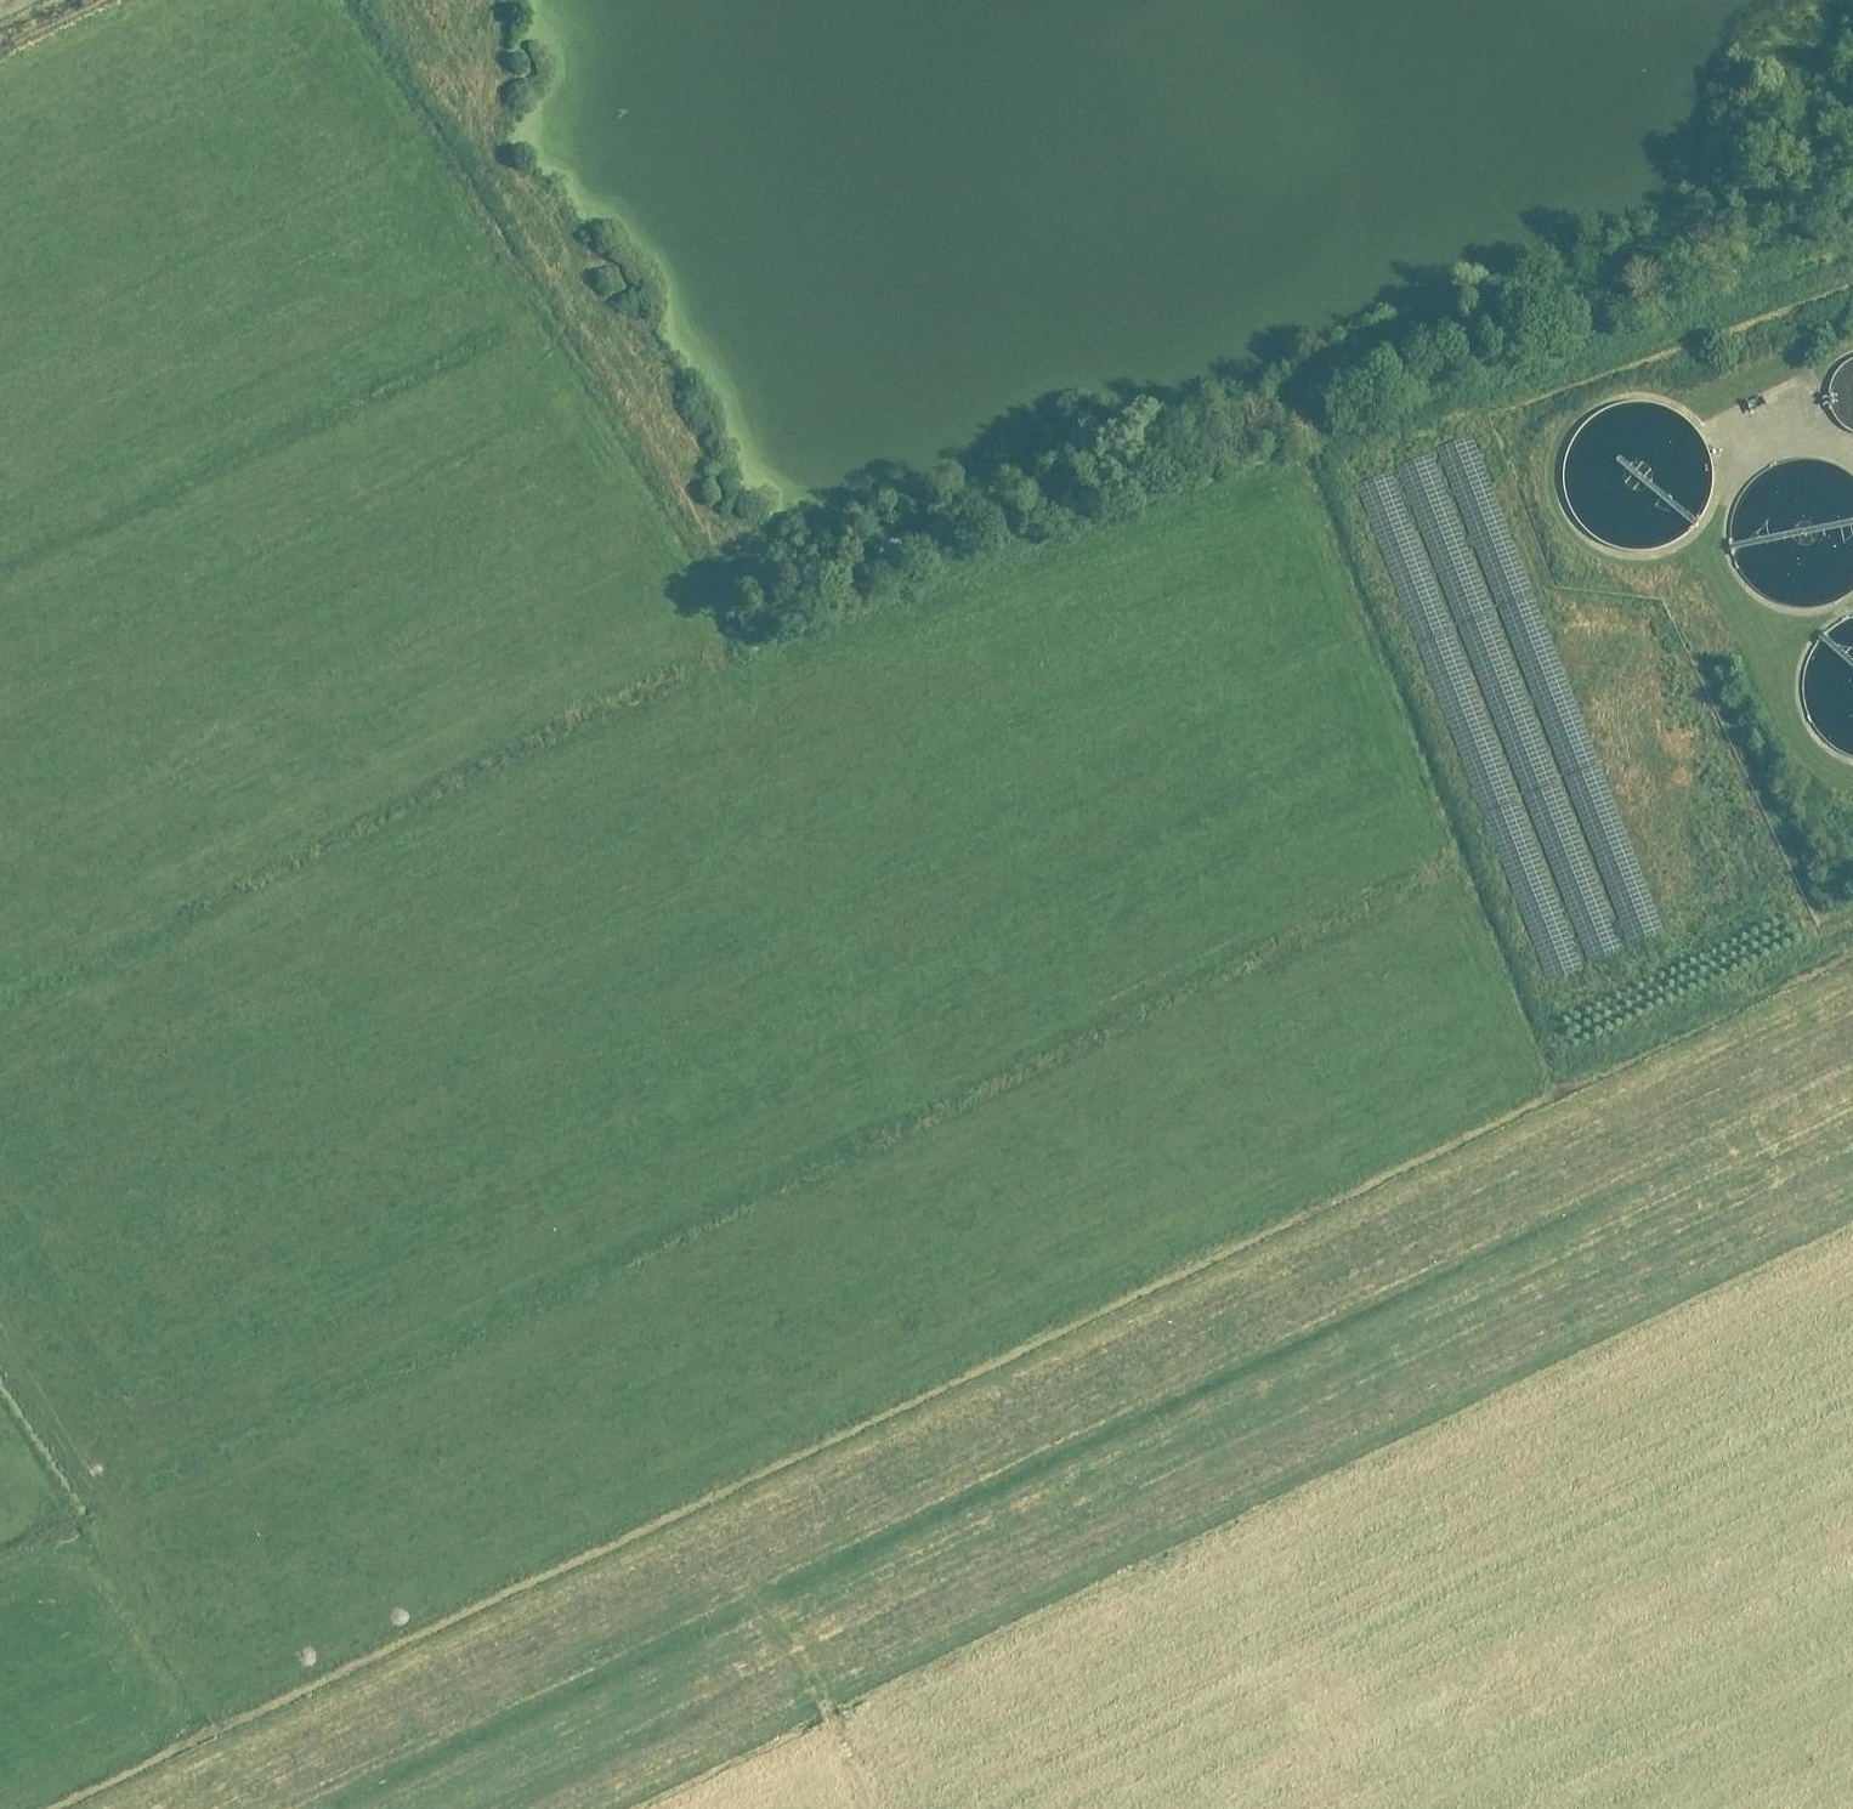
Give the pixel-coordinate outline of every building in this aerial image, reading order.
[(1829,395),(1831,407),(1835,419),(1842,428),(1851,434),(1852,434),(1852,360),(1852,361),(1845,365),(1837,373),(1831,382),(1829,395)]
